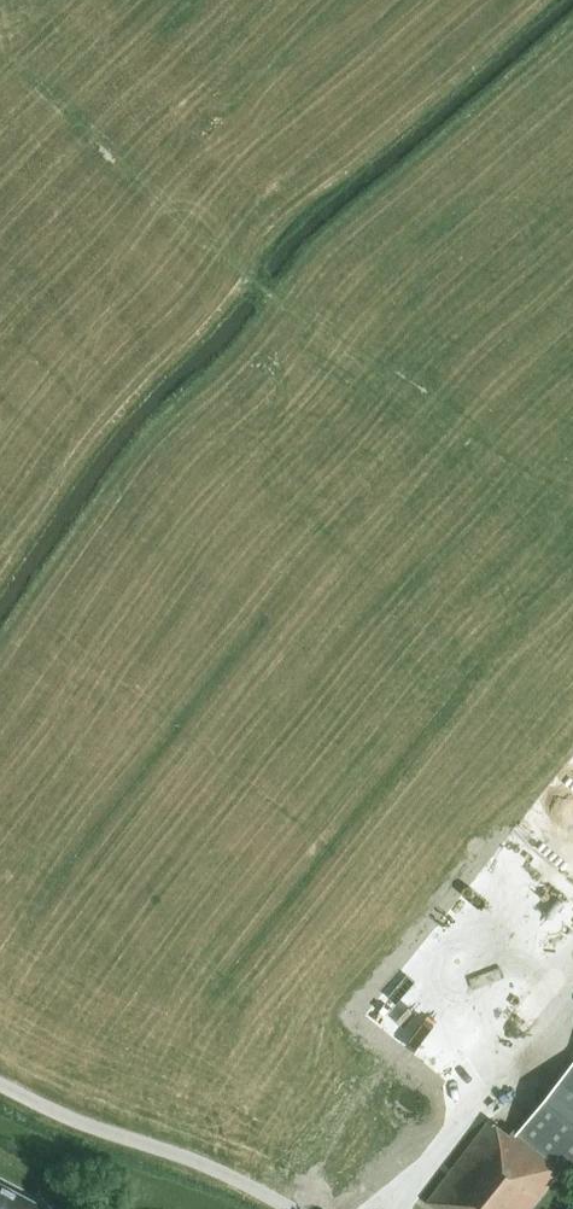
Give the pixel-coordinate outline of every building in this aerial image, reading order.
[(552,859),(562,849),(540,827),(530,838),(552,859)] [(364,1025),(441,1084),(572,911),(572,890),(506,839),(364,1025)] [(562,1169),(572,1178),(572,1062),(528,1120),(524,1116),(509,1136),(489,1120),(425,1202),(434,1208),(531,1208),(562,1169)] [(48,1207),(0,1182),(0,1208),(47,1208),(48,1207)]
